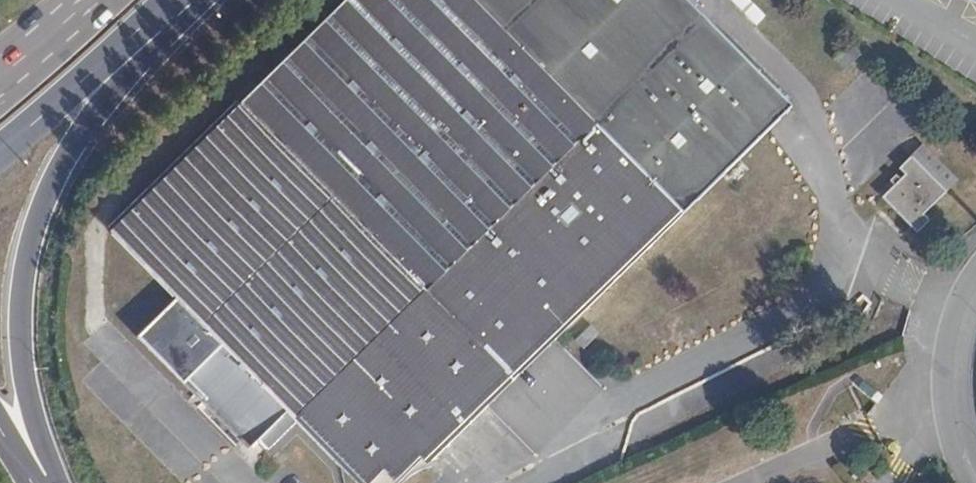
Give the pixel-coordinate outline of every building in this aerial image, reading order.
[(107,233),(174,299),(136,339),(193,395),(196,393),(250,445),(262,434),(272,445),(295,422),(356,482),(403,482),(411,475),(430,466),(792,108),(687,0),(344,0),(107,233)] [(850,45),(834,61),(844,72),(861,56),(850,45)] [(881,197),(918,233),(930,220),(925,216),(958,181),(921,146),(899,169),(903,175),(881,197)]
